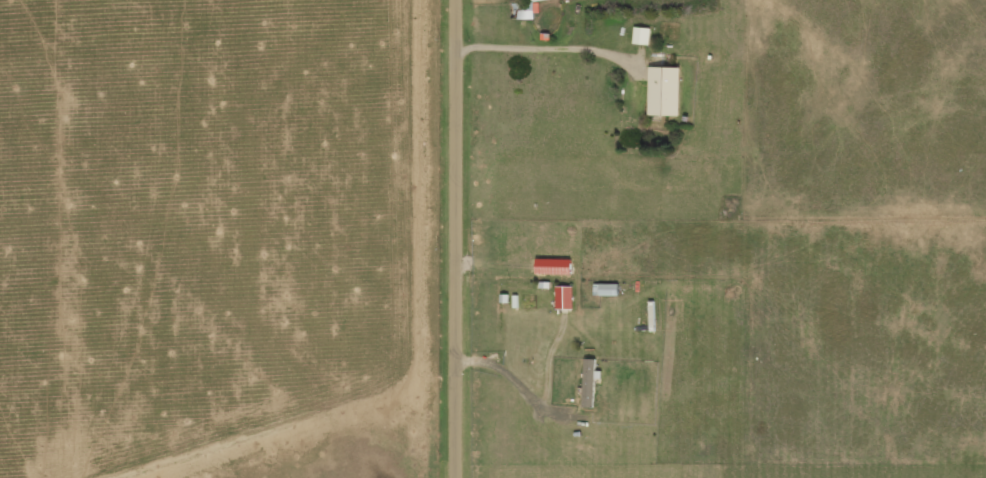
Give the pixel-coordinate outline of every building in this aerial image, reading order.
[(649,43),(649,26),(633,26),(632,43),(649,43)] [(679,66),(662,66),(662,52),(648,52),(647,114),(678,114),(679,66)] [(539,272),(576,273),(577,258),(539,257),(539,272)] [(596,294),(624,294),(624,283),(597,282),(596,294)] [(577,307),(577,285),(559,285),(559,307),(577,307)]
